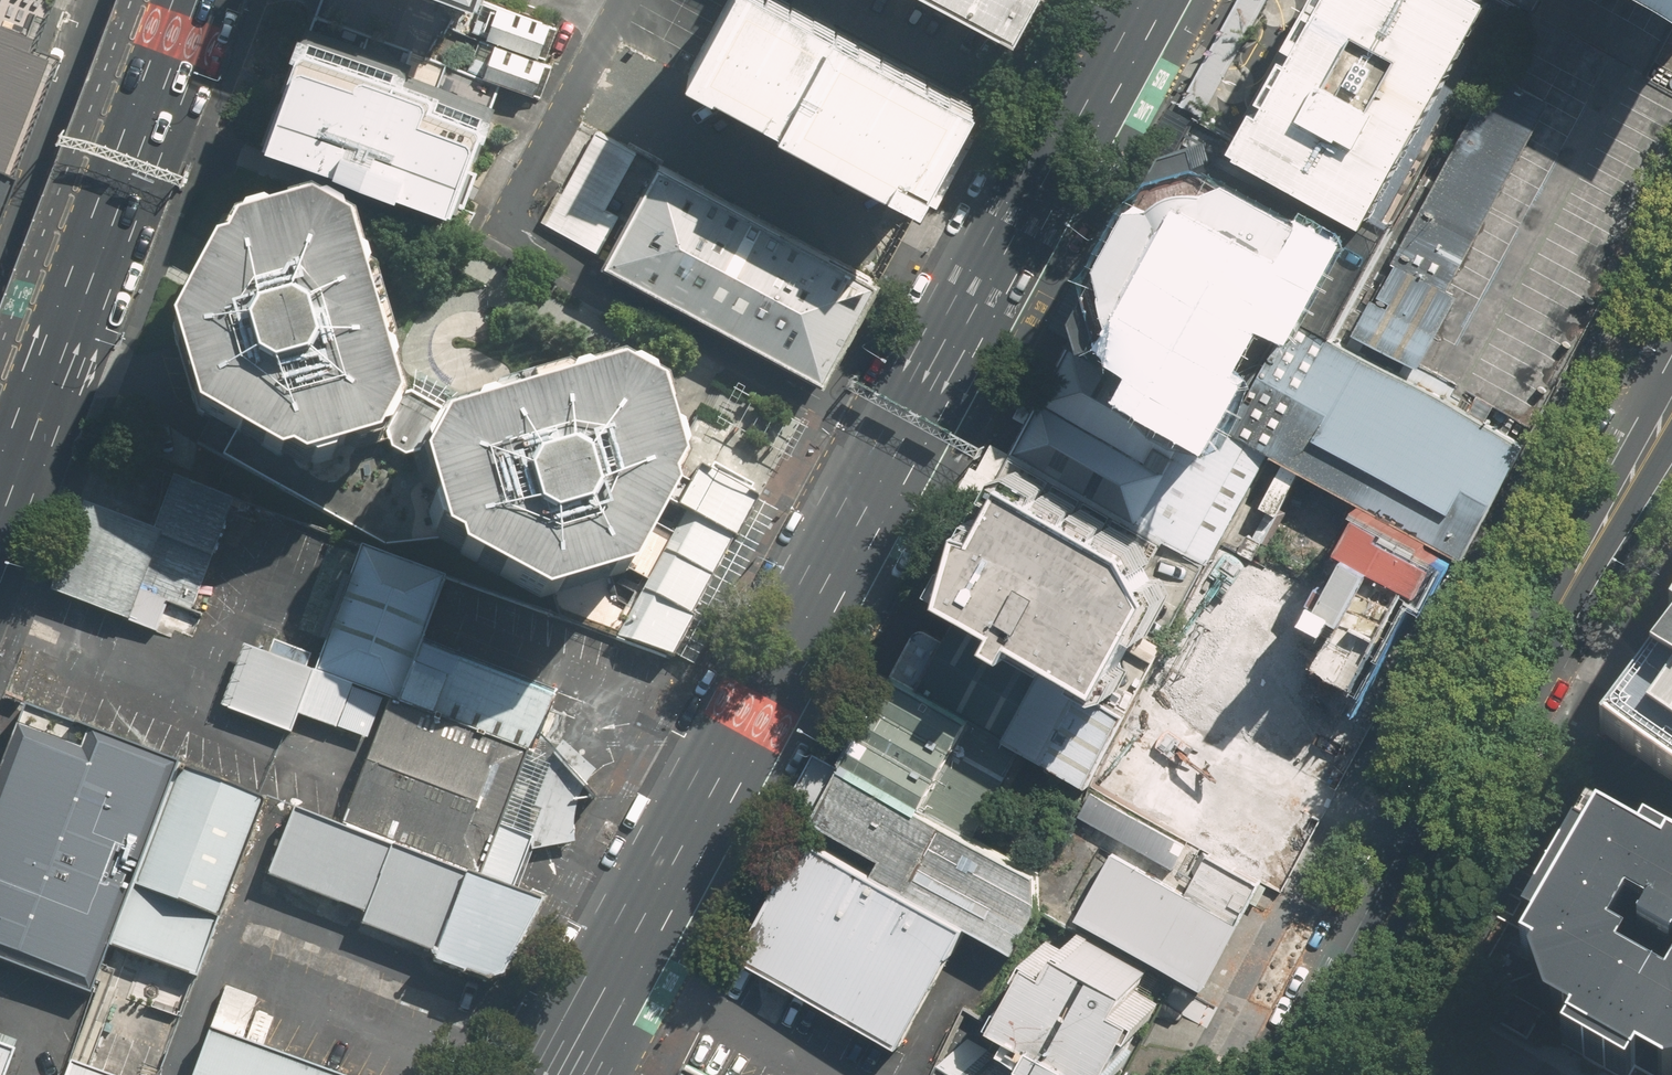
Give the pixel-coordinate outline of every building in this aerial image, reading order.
[(487,0),(484,0),(472,34),(495,42),(546,60),(558,25),(487,0)] [(805,0),(726,0),(690,67),(933,196),(986,96),(977,91),(805,0)] [(1026,0),(944,0),(1006,34),(1026,0)] [(1505,0),(1334,0),(1254,149),(1385,219),(1505,0)] [(1517,9),(1344,328),(1531,428),(1671,167),(1671,92),(1517,9)] [(13,18),(0,13),(0,51),(13,18)] [(458,203),(496,104),(307,33),(269,133),(458,203)] [(484,75),(535,92),(546,60),(495,42),(484,75)] [(20,81),(0,73),(0,134),(20,81)] [(1192,117),(1071,343),(1246,436),(1306,324),(1324,333),(1385,219),(1254,149),(1192,117)] [(638,151),(595,129),(546,222),(599,250),(617,216),(607,209),(638,151)] [(856,270),(659,164),(607,260),(826,377),(878,281),(872,278),(856,270)] [(186,411),(299,475),(381,452),(411,400),(354,219),(302,191),(220,213),(161,328),(186,411)] [(1218,539),(1266,447),(1246,436),(1071,343),(1014,448),(1209,554),(1218,539)] [(672,508),(690,472),(663,387),(617,362),(575,374),(432,417),(407,463),(433,552),(539,607),(624,586),(633,583),(652,546),(672,508)] [(1121,686),(1173,587),(1149,533),(1012,458),(931,600),(1101,692),(1121,686)] [(672,508),(730,536),(755,491),(710,465),(690,472),(672,508)] [(234,496),(177,475),(157,529),(82,501),(49,590),(182,639),(234,496)] [(652,546),(709,575),(730,536),(672,508),(652,546)] [(1226,543),(1210,573),(1239,587),(1254,558),(1226,543)] [(443,575),(358,544),(313,668),(391,696),(534,751),(555,691),(419,642),(443,575)] [(624,586),(688,614),(709,575),(652,546),(633,583),(624,586)] [(624,586),(539,607),(666,654),(688,614),(624,586)] [(913,634),(891,675),(840,766),(973,836),(1022,746),(1091,783),(1131,711),(956,616),(945,637),(930,629),(923,628),(918,630),(913,634)] [(381,701),(239,648),(217,704),(290,731),(298,709),(368,735),(381,701)] [(1605,744),(1665,803),(1671,792),(1671,663),(1605,744)] [(1186,679),(1160,666),(1119,744),(1145,757),(1186,679)] [(534,751),(391,696),(343,829),(487,881),(534,751)] [(28,712),(0,786),(0,955),(92,990),(109,946),(176,767),(28,712)] [(1038,872),(840,766),(812,819),(882,856),(877,865),(872,874),(970,926),(1015,950),(1040,904),(1038,872)] [(109,946),(193,979),(265,799),(176,767),(109,946)] [(1080,810),(1151,847),(1163,824),(1092,787),(1080,810)] [(343,829),(288,810),(264,872),(363,914),(358,930),(481,981),(530,898),(487,881),(343,829)] [(1521,943),(1545,1010),(1567,1023),(1559,1038),(1590,1055),(1624,1074),(1626,1074),(1635,1058),(1664,1074),(1671,1073),(1671,858),(1648,844),(1644,851),(1588,821),(1521,943)] [(872,874),(807,837),(743,957),(907,1044),(970,926),(872,874)] [(1068,951),(1049,941),(1014,1005),(1028,1013),(1019,1031),(1082,1065),(1095,1042),(1125,1058),(1143,1025),(1157,1000),(1139,990),(1150,969),(1080,931),(1068,951)] [(973,1031),(950,1074),(1058,1074),(973,1031)] [(215,1032),(199,1074),(332,1074),(215,1032)] [(64,1074),(90,1074),(67,1067),(64,1074)]
